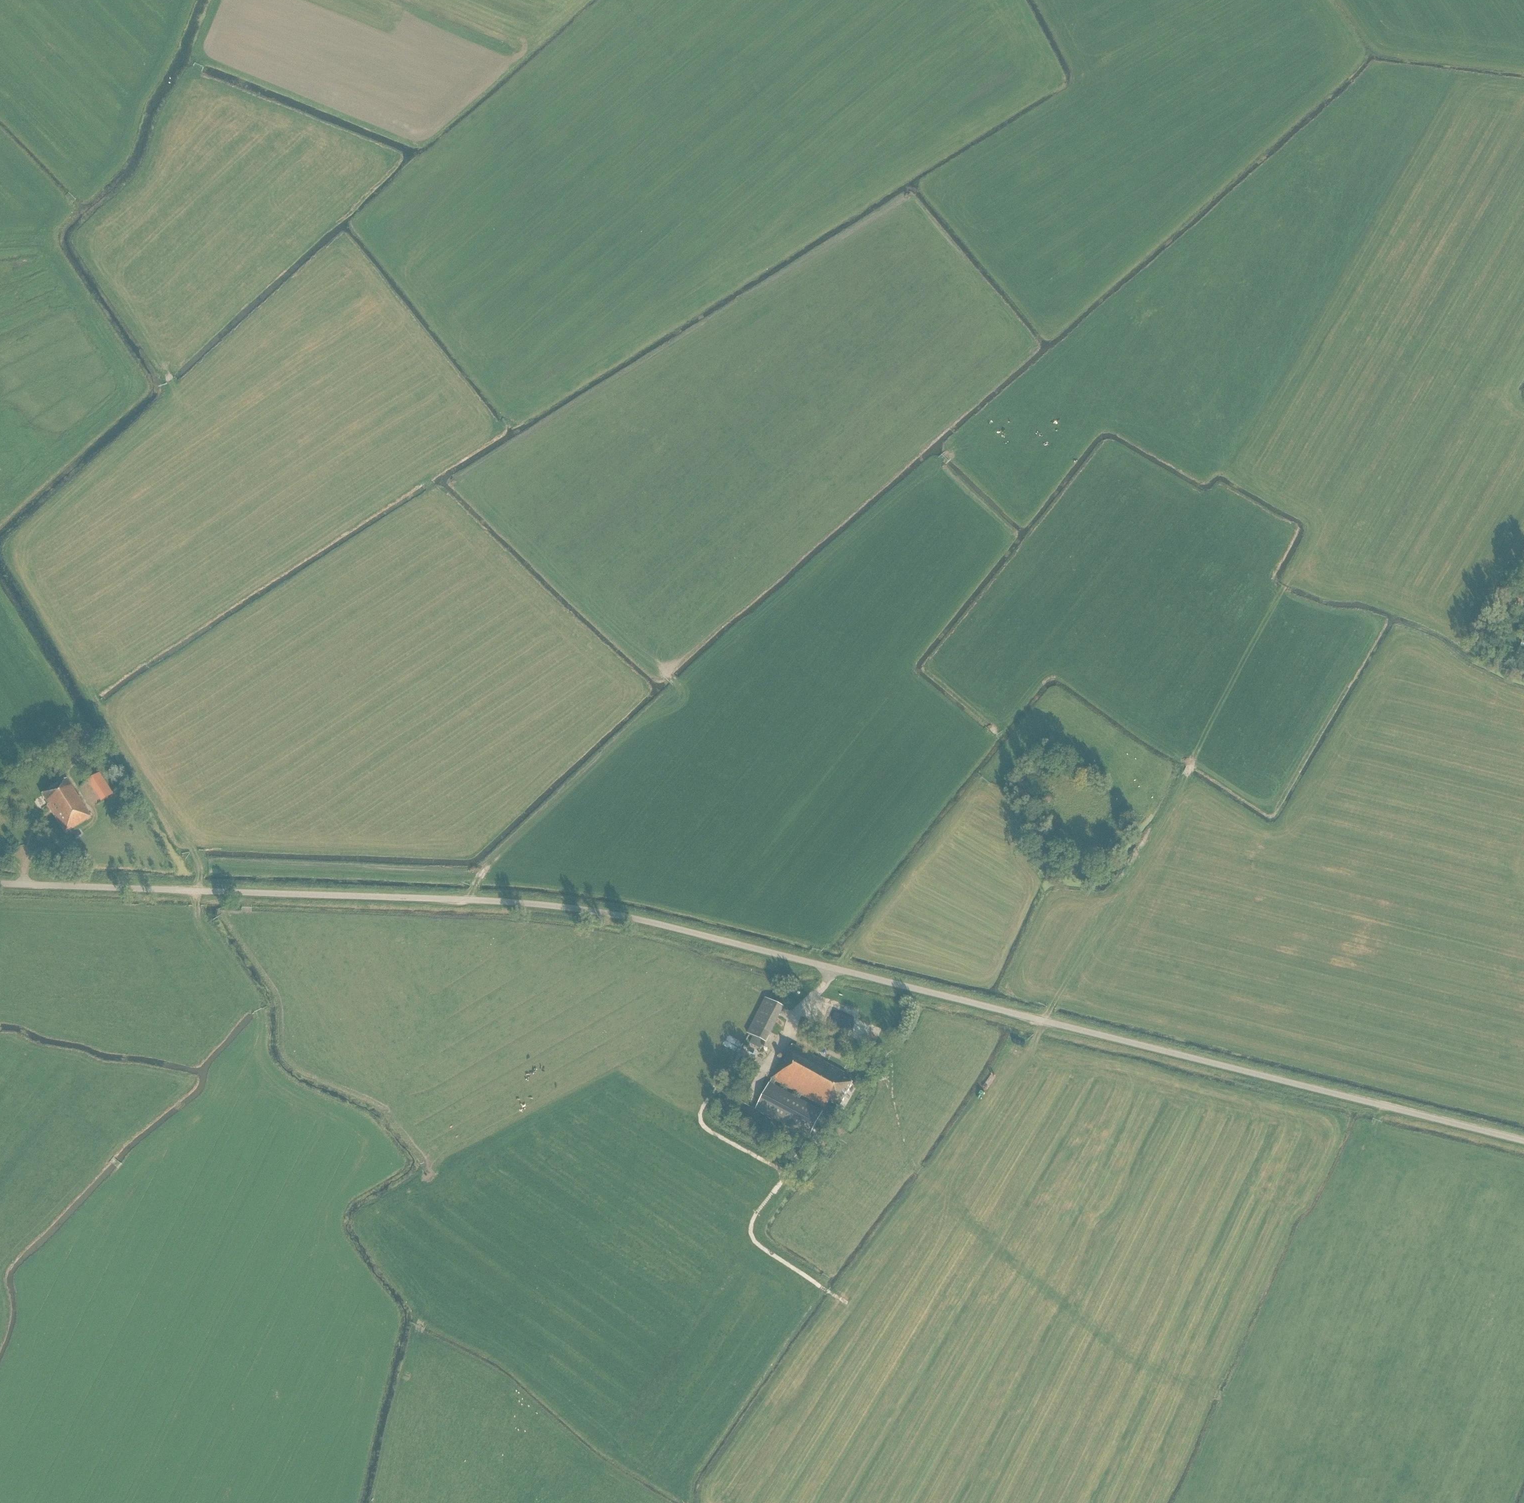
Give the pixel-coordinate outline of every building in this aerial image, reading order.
[(1519,607),(1522,601),(1513,597),(1510,603),(1519,607)] [(71,830),(90,817),(66,779),(41,795),(53,814),(52,814),(64,834),(65,833),(70,829),(71,830)] [(98,797),(101,802),(112,794),(109,789),(98,797)] [(747,1034),(766,1043),(783,1007),(764,998),(747,1034)] [(786,1052),(771,1079),(772,1080),(776,1082),(799,1094),(801,1095),(825,1108),(829,1102),(839,1108),(852,1084),(841,1079),(844,1074),(792,1045),(787,1053),(786,1052)] [(769,1084),(755,1110),(809,1138),(823,1112),(799,1100),(801,1095),(799,1094),(797,1098),(774,1085),(776,1082),(772,1080),(769,1084)]
